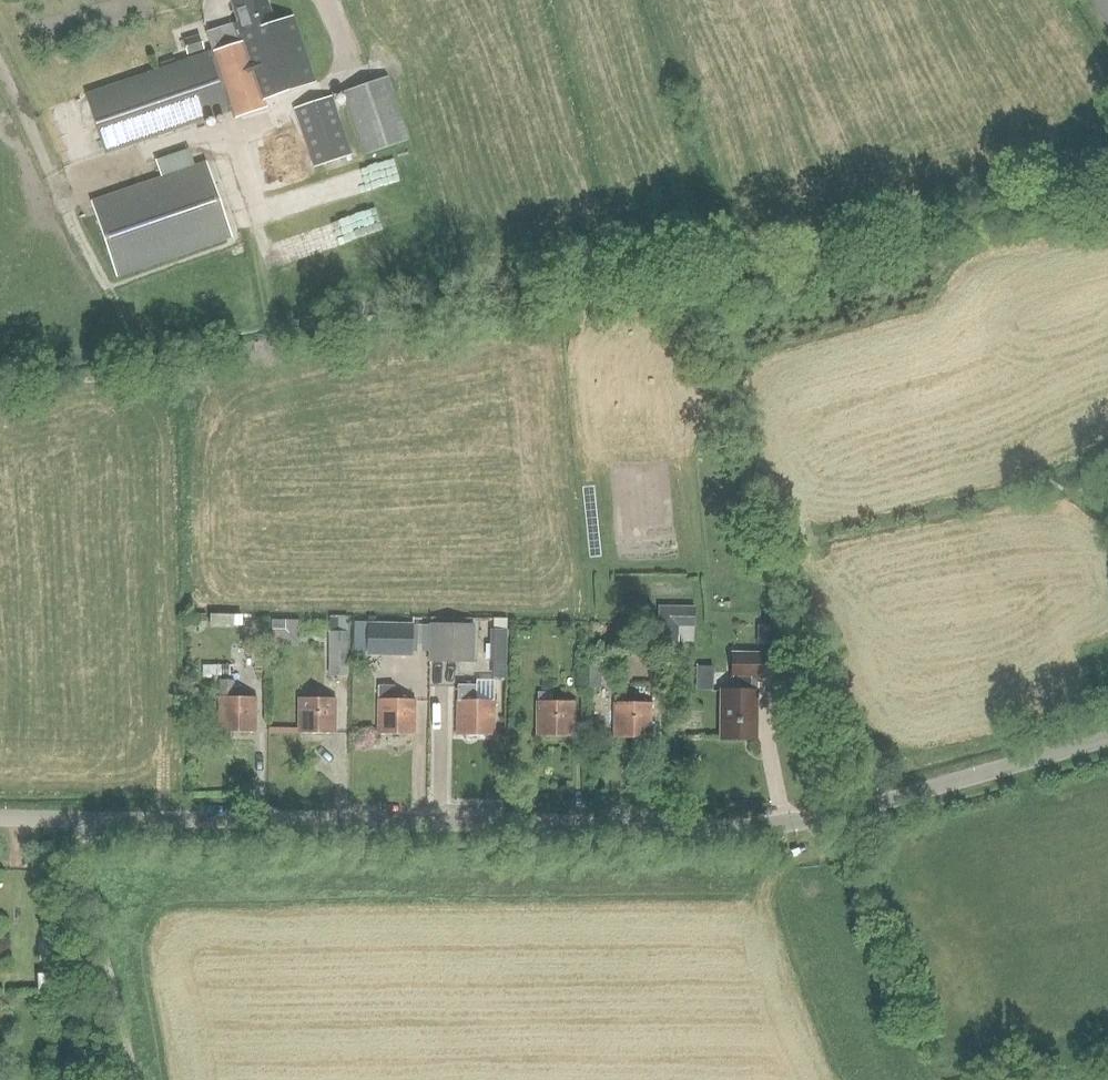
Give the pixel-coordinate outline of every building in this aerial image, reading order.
[(233,110),(235,116),(267,105),(264,97),(313,80),(291,15),(273,21),(266,0),(231,0),(237,19),(206,30),(213,49),(86,94),(107,153),(233,110)] [(197,33),(182,38),(187,53),(202,49),(197,33)] [(342,92),(363,155),(408,140),(387,77),(342,92)] [(294,109),(314,168),(352,155),(332,96),(294,109)] [(164,175),(91,200),(118,278),(232,238),(205,161),(192,166),(186,150),(158,160),(164,175)] [(659,607),(658,642),(677,642),(678,607),(659,607)] [(206,626),(206,613),(190,613),(190,626),(206,626)] [(272,618),(272,627),(285,627),(286,618),(272,618)] [(240,619),(209,619),(209,630),(239,630),(240,619)] [(367,620),(367,652),(411,653),(412,621),(367,620)] [(429,622),(428,659),(474,660),(475,622),(429,622)] [(757,624),(757,643),(774,644),(774,624),(757,624)] [(492,628),(491,644),(506,645),(506,629),(492,628)] [(347,631),(328,631),(328,675),(347,675),(347,631)] [(667,667),(676,668),(676,654),(668,653),(667,667)] [(721,692),(720,741),(757,742),(760,693),(754,693),(754,689),(772,689),(772,681),(776,681),(777,657),(733,655),(732,679),(733,679),(733,692),(721,692)] [(609,685),(608,658),(596,659),(597,686),(609,685)] [(218,665),(218,676),(229,676),(229,665),(218,665)] [(696,665),(696,689),(712,689),(712,665),(696,665)] [(627,674),(614,674),(614,683),(627,683),(627,674)] [(221,681),(220,695),(219,731),(256,732),(257,697),(235,696),(236,682),(221,681)] [(393,685),(379,685),(377,735),(414,736),(415,700),(392,700),(393,685)] [(458,687),(458,701),(456,736),(493,737),(495,702),(474,701),(475,687),(458,687)] [(574,703),(551,703),(552,692),(538,692),(536,737),(573,739),(574,703)] [(299,698),(298,733),(335,735),(336,699),(314,699),(299,698)] [(652,704),(615,703),(614,738),(651,740),(652,704)] [(77,986),(77,970),(49,970),(49,986),(77,986)]
